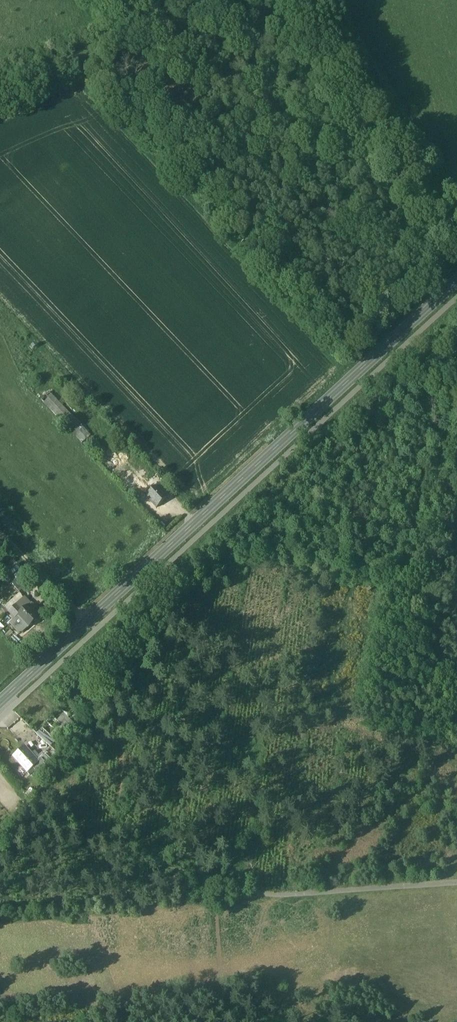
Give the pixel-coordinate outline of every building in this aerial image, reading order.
[(57,401),(49,393),(41,400),(49,409),(57,401)] [(90,436),(57,401),(49,409),(82,444),(90,436)] [(151,491),(145,484),(136,492),(143,499),(145,497),(151,491)] [(151,491),(145,497),(156,508),(167,498),(163,494),(166,491),(159,484),(151,491)] [(30,606),(24,599),(20,603),(25,608),(27,606),(28,607),(30,606)] [(16,605),(9,612),(15,619),(18,617),(17,616),(22,611),(16,605)] [(22,611),(17,616),(18,617),(28,628),(39,618),(28,607),(27,606),(25,608),(22,611)] [(21,635),(28,628),(18,617),(15,619),(11,623),(21,635)] [(66,719),(49,737),(56,743),(73,725),(66,719)] [(24,747),(12,758),(26,773),(32,768),(38,763),(38,762),(41,760),(34,752),(31,755),(24,747)] [(53,763),(45,756),(41,760),(44,763),(43,764),(48,769),(53,763)] [(41,760),(38,762),(38,763),(32,768),(35,771),(40,777),(48,770),(48,769),(43,764),(44,763),(41,760)] [(32,768),(26,773),(29,776),(35,771),(32,768)]
